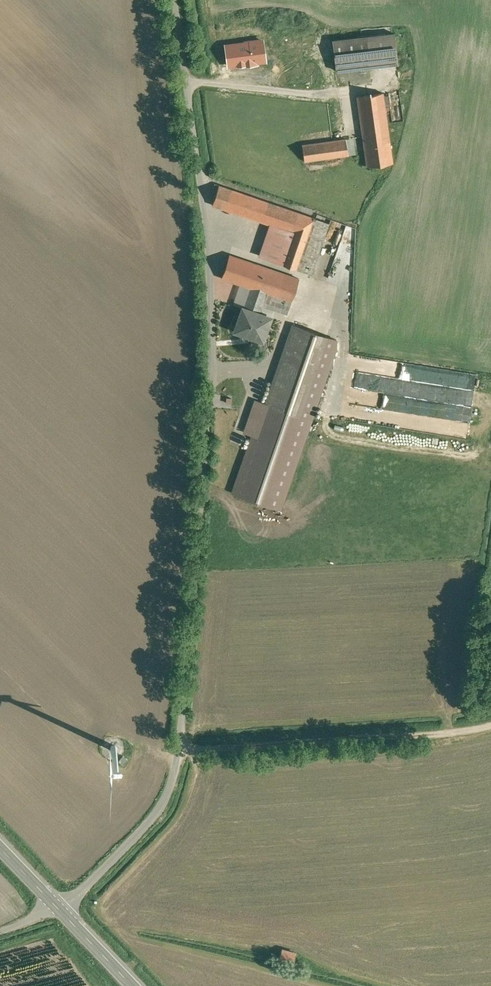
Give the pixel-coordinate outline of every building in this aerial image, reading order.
[(394,33),(333,41),(335,59),(337,71),(398,64),(394,33)] [(265,61),(263,40),(259,41),(259,40),(245,42),(245,43),(226,45),(228,66),(236,65),(236,66),(243,65),(257,64),(256,62),(265,61)] [(335,59),(302,64),(305,83),(337,79),(336,71),(337,71),(335,59)] [(357,96),(367,166),(393,163),(385,107),(383,96),(383,93),(357,96)] [(346,139),(302,145),(305,161),(348,155),(346,139)] [(298,213),(219,185),(212,205),(270,225),(292,232),(298,213)] [(292,232),(281,264),(298,270),(316,219),(298,213),(292,232)] [(292,232),(270,225),(259,256),(281,264),(292,232)] [(299,278),(230,255),(222,278),(241,285),(243,285),(243,286),(265,293),(268,294),(264,306),(287,313),(299,278)] [(265,293),(243,286),(243,285),(241,285),(234,305),(242,308),(234,331),(263,341),(271,317),(258,313),(265,293)] [(327,336),(292,324),(265,404),(299,416),(327,336)] [(451,386),(454,371),(420,365),(417,381),(451,386)] [(456,380),(455,387),(474,390),(476,375),(458,372),(457,380),(456,380)] [(472,403),(473,389),(454,388),(453,402),(472,403)] [(448,419),(446,434),(468,438),(472,406),(413,397),(411,414),(448,419)] [(279,959),(292,963),(295,952),(282,948),(279,959)]
